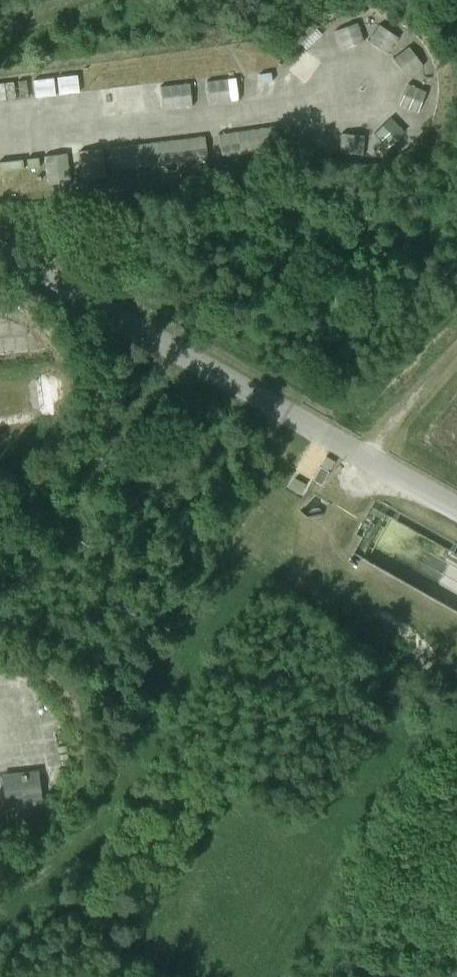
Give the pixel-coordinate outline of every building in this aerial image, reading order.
[(361,22),(339,27),(344,45),(365,40),(361,22)] [(294,69),(310,80),(323,61),(307,50),(294,69)] [(59,75),(62,93),(83,90),(80,72),(59,75)] [(40,96),(60,94),(57,75),(37,78),(40,96)] [(211,78),(212,101),(241,100),(241,77),(211,78)] [(193,83),(165,83),(165,107),(194,106),(193,83)] [(136,110),(134,86),(105,88),(107,112),(136,110)] [(44,815),(43,770),(6,771),(7,816),(44,815)]
